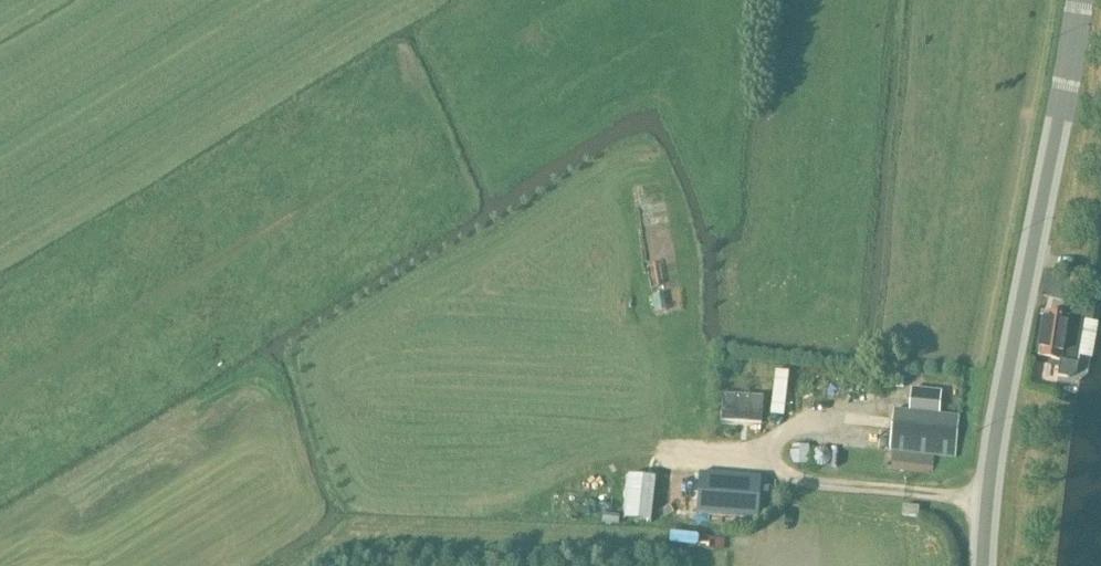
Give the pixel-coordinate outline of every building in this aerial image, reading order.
[(1047,312),(1039,355),(1041,355),(1041,357),(1061,361),(1058,376),(1069,378),(1077,373),(1087,321),(1093,322),(1096,307),(1066,301),(1063,315),(1047,312)] [(761,424),(764,398),(724,394),(722,421),(761,424)] [(877,407),(875,436),(894,438),(893,453),(922,455),(923,441),(935,442),(938,413),(934,413),(935,398),(906,395),(905,410),(877,407)] [(812,457),(812,458),(812,459),(812,460),(812,461),(813,462),(813,463),(814,463),(814,464),(815,464),(815,465),(816,466),(817,466),(818,466),(818,467),(819,467),(820,467),(821,467),(822,467),(823,467),(824,467),(825,467),(825,466),(826,466),(827,466),(827,465),(828,465),(828,464),(829,464),(829,463),(830,463),(830,462),(830,461),(831,460),(831,459),(831,458),(831,457),(831,456),(831,455),(830,455),(830,454),(830,453),(829,452),(828,451),(827,450),(826,450),(826,449),(825,449),(824,449),(823,448),(822,448),(821,448),(820,448),(819,448),(819,449),(818,449),(817,449),(816,450),(815,450),(815,451),(814,451),(814,452),(813,453),(813,454),(812,455),(812,456),(812,457)] [(758,516),(760,476),(696,474),(694,513),(758,516)] [(906,506),(905,516),(921,518),(922,507),(906,506)]
